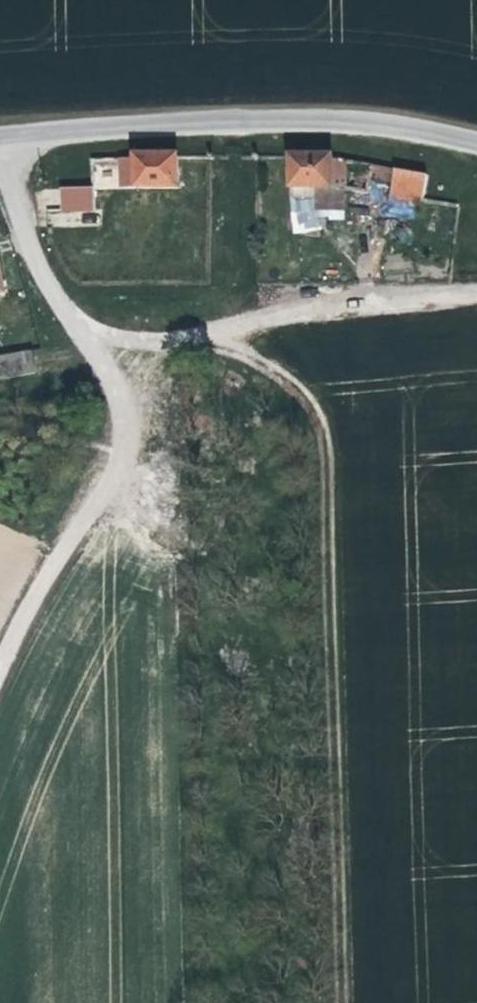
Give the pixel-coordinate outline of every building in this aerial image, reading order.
[(145,188),(191,189),(191,159),(145,160),(145,188)] [(330,165),(299,164),(299,191),(344,192),(344,167),(330,165)] [(431,179),(395,174),(393,199),(429,202),(431,179)] [(60,185),(59,211),(92,212),(93,186),(60,185)] [(344,219),(342,193),(289,197),(292,233),(324,231),(323,220),(344,219)] [(0,261),(0,298),(9,297),(3,260),(0,261)] [(40,385),(37,354),(0,358),(6,389),(40,385)]
